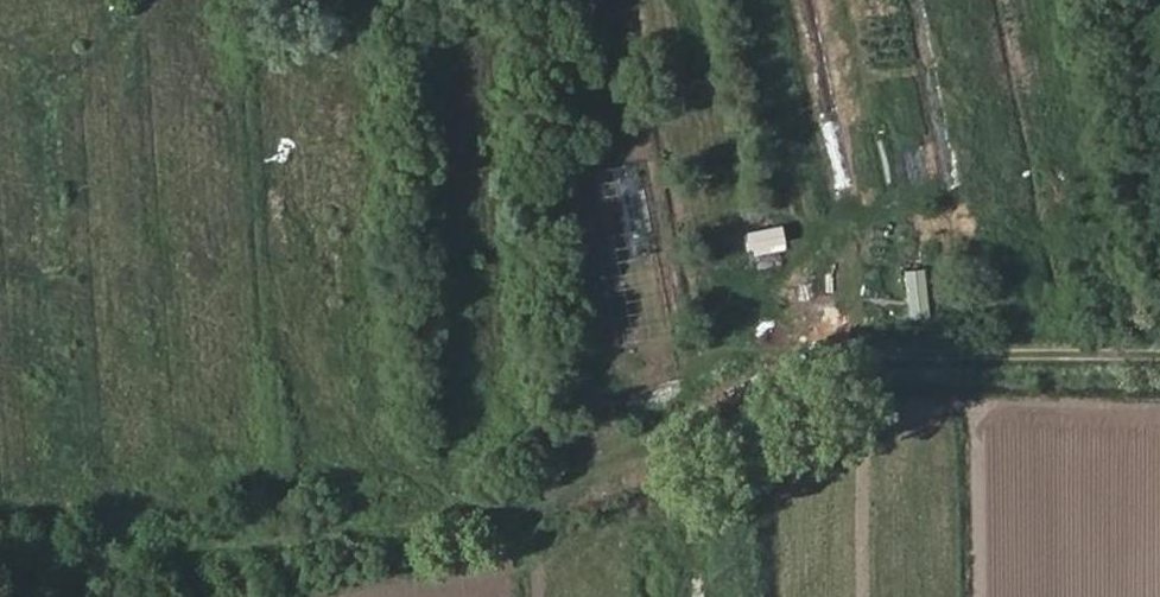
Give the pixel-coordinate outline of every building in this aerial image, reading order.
[(838,280),(828,242),(810,246),(807,234),(779,242),(792,293),(838,280)]
